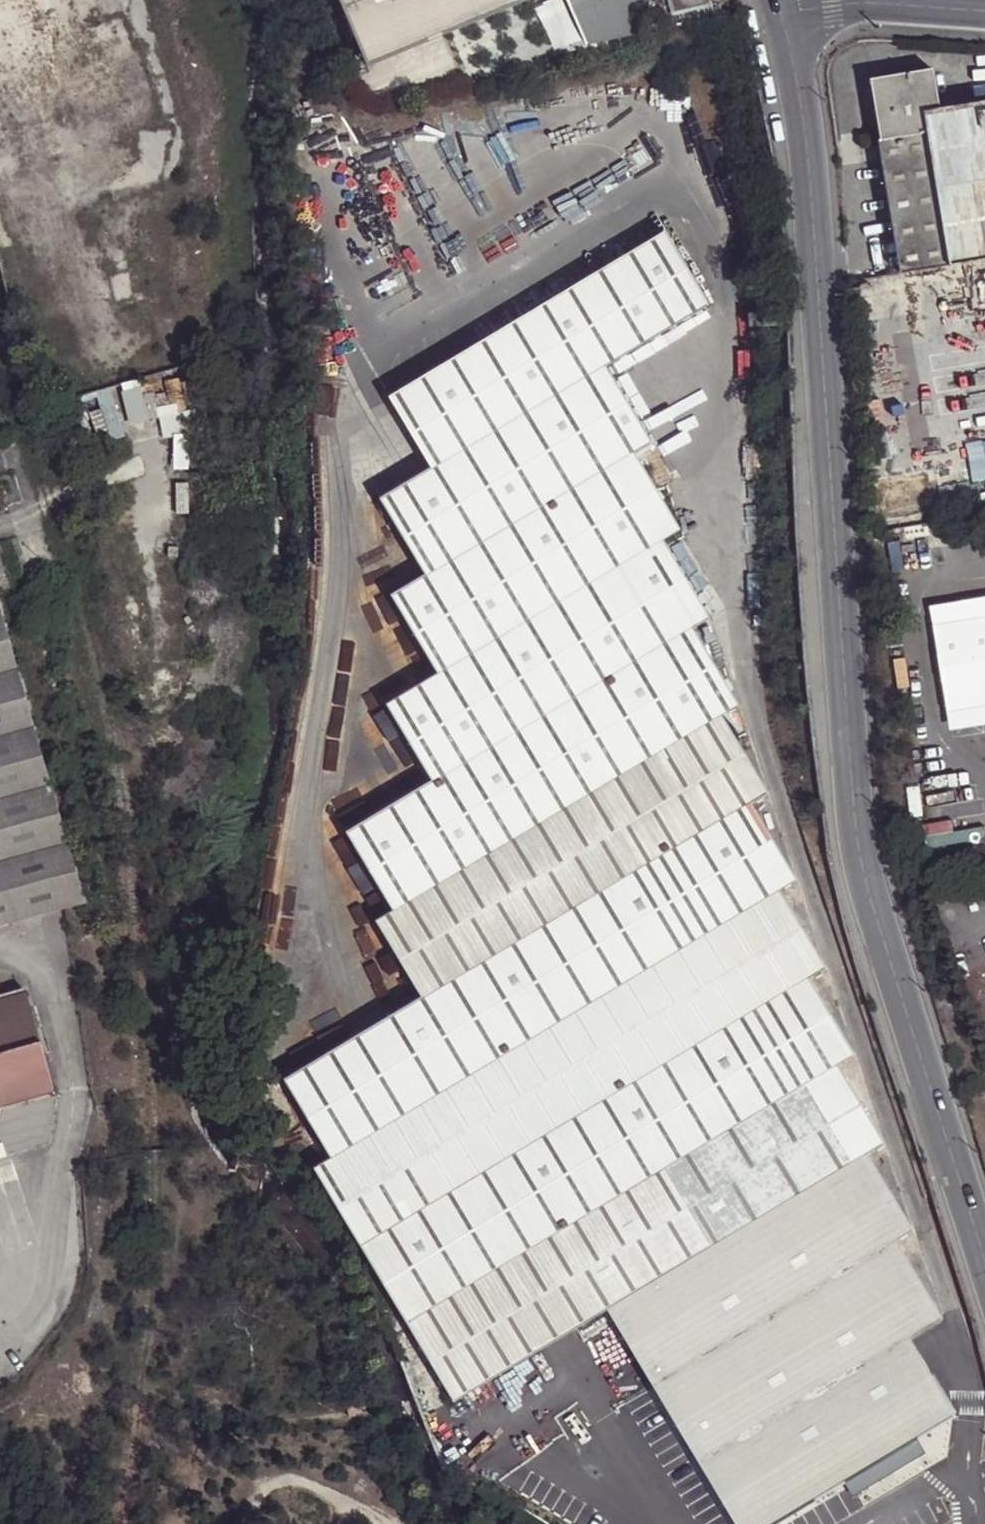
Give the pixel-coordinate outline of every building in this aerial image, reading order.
[(363,64),(520,0),(337,0),(363,64)] [(555,58),(605,36),(623,0),(532,0),(555,58)] [(675,11),(711,2),(711,0),(672,0),(675,11)] [(899,272),(984,258),(984,99),(938,107),(929,69),(869,78),(879,137),(875,138),(899,272)] [(863,140),(860,132),(853,134),(855,142),(863,140)] [(663,231),(628,253),(671,320),(708,299),(663,231)] [(425,377),(463,445),(603,363),(671,320),(628,253),(425,377)] [(761,325),(760,311),(746,311),(748,326),(761,325)] [(774,325),(772,311),(760,311),(761,325),(774,325)] [(789,325),(788,311),(772,311),(774,325),(789,325)] [(835,1485),(891,1451),(908,1441),(951,1415),(905,1337),(938,1316),(895,1237),(909,1228),(866,1150),(880,1141),(833,1064),(851,1053),(808,978),(824,967),(778,889),(794,878),(749,802),(765,791),(719,713),(736,704),(691,627),(708,617),(662,538),(678,528),(633,453),(651,443),(647,438),(603,363),(463,445),(427,467),(379,496),(426,573),(391,595),(437,672),(386,702),(431,779),(346,830),(391,906),(374,918),(419,993),(363,1026),(281,1074),(328,1153),(311,1162),(452,1399),(606,1307),(736,1523),(769,1523),(781,1517),(835,1485)] [(387,397),(427,467),(463,445),(425,377),(387,397)] [(933,623),(984,615),(984,595),(931,603),(933,623)] [(948,712),(984,706),(984,615),(933,623),(948,712)] [(6,922),(63,905),(81,900),(0,620),(0,923),(6,922)] [(948,712),(953,733),(984,727),(984,706),(948,712)] [(51,1090),(24,990),(0,997),(0,1105),(51,1090)] [(0,1142),(0,1157),(8,1154),(3,1140),(0,1142)] [(357,1401),(346,1402),(348,1419),(359,1417),(357,1401)] [(908,1441),(891,1451),(898,1463),(916,1452),(908,1441)] [(835,1485),(781,1517),(785,1523),(860,1523),(835,1485)]
